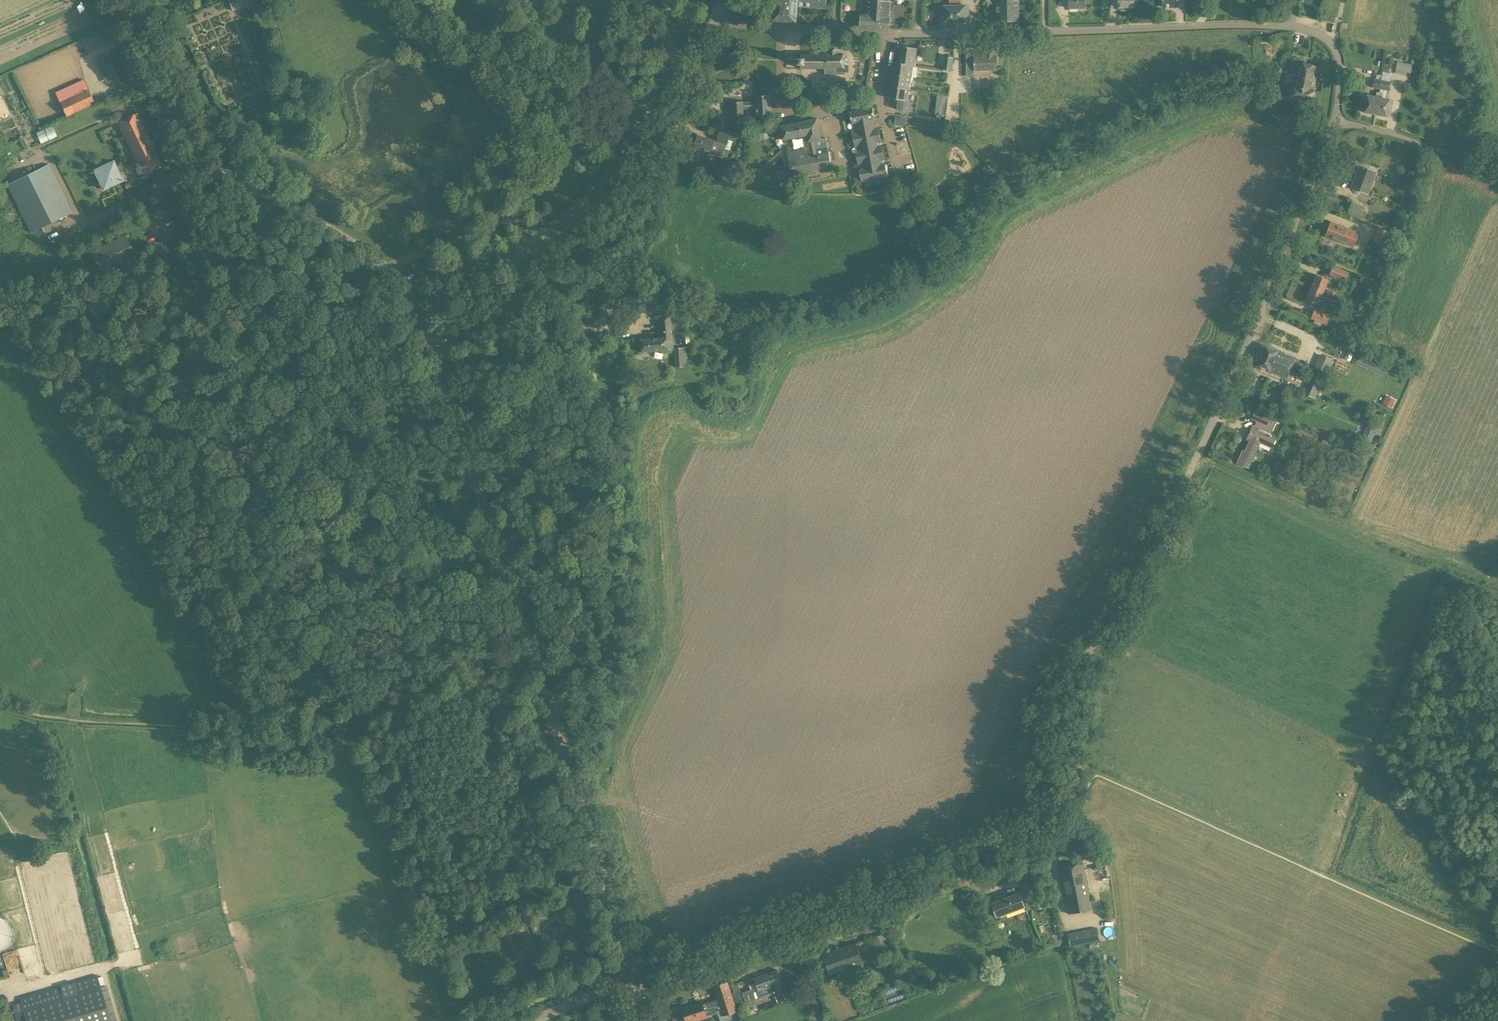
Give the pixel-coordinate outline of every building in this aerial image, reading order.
[(240,6),(255,0),(228,0),(232,9),(240,6)] [(798,6),(798,0),(774,0),(773,20),(796,22),(798,6)] [(798,6),(826,8),(827,0),(798,0),(798,6)] [(864,16),(861,16),(860,27),(874,28),(876,0),(865,0),(864,16)] [(889,29),(891,1),(876,0),(874,28),(889,29)] [(955,21),(955,7),(955,0),(949,0),(949,3),(952,3),(952,7),(941,7),(941,14),(940,15),(940,19),(941,20),(941,21),(955,21)] [(955,21),(969,21),(969,20),(971,18),(970,14),(969,14),(969,6),(958,7),(958,3),(961,3),(961,0),(955,0),(955,7),(955,21)] [(997,21),(1018,21),(1018,0),(997,0),(997,21)] [(1069,8),(1084,8),(1084,0),(1069,0),(1069,8)] [(1127,8),(1133,8),(1133,1),(1137,1),(1137,0),(1119,0),(1119,8),(1120,8),(1120,10),(1121,11),(1126,11),(1127,9),(1127,8)] [(901,46),(899,61),(914,63),(917,48),(901,46)] [(848,66),(848,63),(846,62),(846,59),(848,58),(847,57),(846,58),(845,55),(844,54),(843,55),(838,55),(838,49),(836,47),(831,47),(828,49),(828,54),(801,54),(801,58),(798,58),(798,65),(801,65),(801,68),(825,68),(825,74),(836,74),(836,72),(848,72),(848,66)] [(987,48),(988,55),(984,55),(984,52),(975,53),(975,63),(967,64),(967,65),(961,66),(962,77),(974,76),(974,71),(997,70),(996,48),(987,48)] [(945,55),(943,69),(952,71),(954,57),(945,55)] [(898,63),(896,62),(893,76),(912,79),(914,63),(899,61),(898,63)] [(1414,64),(1399,61),(1396,73),(1399,77),(1407,78),(1409,72),(1412,72),(1414,64)] [(1292,86),(1290,97),(1313,102),(1316,91),(1313,90),(1318,67),(1298,63),(1293,87),(1292,86)] [(912,79),(893,76),(891,91),(910,94),(912,79)] [(1372,88),(1380,89),(1381,80),(1374,78),(1372,88)] [(56,92),(66,117),(95,103),(84,79),(56,92)] [(1389,81),(1381,80),(1380,89),(1388,91),(1389,81)] [(951,84),(949,94),(961,96),(963,86),(951,84)] [(910,94),(891,91),(890,98),(894,99),(893,107),(907,110),(910,94)] [(1361,111),(1376,114),(1379,92),(1376,92),(1375,97),(1364,95),(1361,111)] [(1379,92),(1376,114),(1390,116),(1393,100),(1381,98),(1382,93),(1379,92)] [(771,113),(770,95),(756,96),(756,101),(743,102),(743,101),(732,102),(732,104),(726,104),(727,117),(744,116),(743,108),(756,108),(757,115),(771,114),(771,113)] [(873,125),(872,119),(875,119),(873,108),(850,112),(852,123),(856,122),(857,129),(873,125)] [(138,113),(127,118),(117,123),(135,162),(137,161),(143,174),(162,165),(156,152),(157,152),(138,113)] [(895,124),(902,125),(904,126),(905,126),(905,125),(906,118),(896,117),(895,124)] [(818,118),(780,126),(783,140),(802,137),(805,149),(787,153),(792,175),(832,167),(826,138),(821,139),(818,118)] [(52,125),(36,132),(41,143),(57,136),(52,125)] [(873,125),(857,129),(858,135),(854,136),(855,141),(880,136),(878,129),(874,129),(873,125)] [(723,157),(726,149),(730,150),(733,141),(728,140),(730,135),(719,131),(716,141),(698,135),(694,148),(723,157)] [(880,136),(855,141),(856,146),(860,145),(862,152),(857,153),(858,158),(883,154),(882,146),(878,147),(877,142),(881,141),(880,136)] [(883,154),(858,158),(859,163),(864,163),(865,170),(882,167),(881,164),(880,159),(884,159),(883,154)] [(115,162),(105,166),(96,171),(105,190),(124,181),(115,162)] [(31,233),(72,213),(49,164),(7,184),(31,233)] [(882,167),(865,170),(861,171),(863,181),(873,179),(880,178),(887,176),(885,164),(881,164),(882,167)] [(1359,166),(1351,188),(1368,194),(1376,172),(1359,166)] [(1348,213),(1360,218),(1365,206),(1353,201),(1348,213)] [(1326,236),(1353,247),(1358,233),(1331,223),(1326,236)] [(1388,245),(1390,239),(1378,234),(1375,240),(1388,245)] [(101,272),(134,255),(125,237),(92,253),(101,272)] [(1349,273),(1334,267),(1330,275),(1345,281),(1349,273)] [(1317,275),(1312,288),(1323,292),(1335,297),(1337,293),(1325,288),(1328,280),(1317,275)] [(1323,292),(1312,288),(1307,300),(1318,305),(1321,297),(1333,302),(1335,297),(1323,292)] [(1316,309),(1311,318),(1326,324),(1331,315),(1316,309)] [(639,339),(640,352),(672,349),(669,315),(657,316),(659,337),(639,339)] [(1266,345),(1261,356),(1290,368),(1295,358),(1277,352),(1278,350),(1266,345)] [(677,361),(686,360),(685,347),(676,348),(677,361)] [(1286,378),(1290,368),(1261,356),(1257,366),(1269,371),(1286,378)] [(1330,365),(1318,360),(1315,367),(1327,372),(1330,365)] [(1320,384),(1311,381),(1307,391),(1316,395),(1320,384)] [(1394,401),(1386,397),(1384,403),(1391,407),(1394,401)] [(1257,420),(1254,426),(1253,426),(1247,440),(1250,441),(1245,451),(1243,451),(1237,463),(1249,467),(1260,442),(1272,447),(1276,439),(1270,436),(1277,421),(1255,411),(1252,418),(1257,420)] [(1370,435),(1375,424),(1370,422),(1365,433),(1370,435)] [(1071,866),(1081,911),(1092,909),(1083,863),(1071,866)] [(1027,864),(1024,886),(1032,888),(1035,865),(1027,864)] [(1069,914),(1081,911),(1071,866),(1059,868),(1069,914)] [(1005,917),(1005,914),(1025,907),(1022,900),(1024,899),(1026,898),(1028,897),(1029,894),(1023,889),(1020,893),(1019,892),(1005,897),(1004,894),(996,897),(997,901),(992,902),(997,916),(998,916),(998,917),(999,916),(1002,918),(1005,917)] [(1085,943),(1100,940),(1097,928),(1083,931),(1085,943)] [(1083,931),(1068,934),(1070,946),(1085,943),(1083,931)] [(879,936),(869,939),(874,954),(884,950),(879,936)] [(823,954),(830,975),(862,964),(855,943),(823,954)] [(16,949),(3,953),(10,974),(23,970),(16,949)] [(746,1003),(754,1000),(773,994),(774,997),(784,994),(781,983),(782,983),(777,970),(754,978),(757,988),(743,992),(746,1003)] [(107,985),(101,987),(97,974),(19,997),(23,1010),(15,1012),(18,1020),(117,1020),(107,985)] [(727,982),(714,986),(718,1000),(703,1005),(702,1002),(683,1008),(686,1015),(685,1016),(686,1020),(687,1020),(688,1020),(693,1020),(707,1016),(722,1011),(723,1015),(737,1011),(727,982)]
